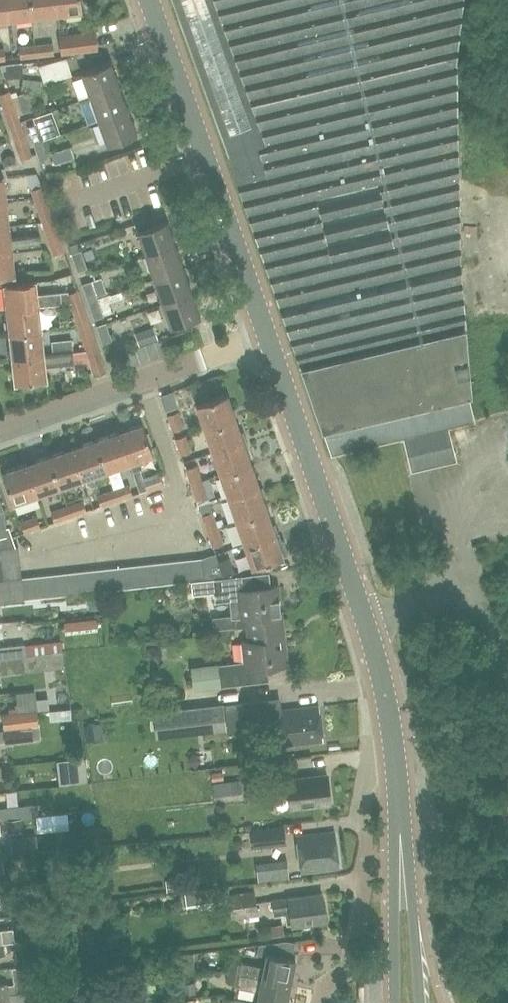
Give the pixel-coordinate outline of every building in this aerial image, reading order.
[(9,20),(7,0),(0,0),(0,21),(9,20)] [(33,17),(31,0),(7,0),(9,20),(33,17)] [(57,15),(55,0),(31,0),(33,17),(57,15)] [(57,15),(82,12),(81,0),(55,0),(57,15)] [(199,69),(240,186),(304,373),(332,452),(339,450),(402,436),(447,425),(474,419),(467,391),(470,390),(458,263),(458,227),(455,65),(457,35),(461,0),(174,0),(199,69)] [(60,44),(62,58),(63,58),(63,54),(98,50),(96,30),(59,35),(60,44)] [(38,56),(54,55),(53,42),(36,44),(38,56)] [(37,57),(38,56),(36,44),(18,46),(20,58),(37,57)] [(43,81),(44,82),(70,73),(66,60),(39,68),(43,81)] [(91,98),(121,88),(112,63),(82,74),(83,77),(72,80),(79,99),(90,95),(91,98)] [(44,83),(44,82),(43,81),(22,78),(20,90),(43,93),(44,83)] [(99,122),(130,111),(121,88),(91,98),(99,122)] [(16,107),(10,90),(0,94),(0,101),(4,111),(16,107)] [(10,129),(21,124),(16,107),(4,111),(10,129)] [(130,111),(99,122),(108,146),(138,135),(130,111)] [(34,145),(44,141),(43,139),(56,135),(50,119),(37,123),(37,122),(27,126),(34,145)] [(15,145),(27,140),(21,124),(10,129),(15,145)] [(27,140),(15,145),(20,160),(32,156),(27,140)] [(49,158),(44,141),(34,145),(40,161),(49,158)] [(54,164),(74,157),(71,146),(51,153),(54,164)] [(36,206),(48,202),(43,186),(30,190),(36,206)] [(42,223),(56,222),(48,202),(36,206),(42,223)] [(9,227),(7,203),(0,203),(0,228),(9,227)] [(48,240),(60,235),(56,222),(42,223),(48,240)] [(177,246),(168,222),(138,233),(146,257),(177,246)] [(12,251),(42,248),(41,237),(11,240),(9,227),(0,228),(0,252),(12,251)] [(60,235),(48,240),(53,255),(66,251),(60,235)] [(79,251),(77,244),(70,246),(72,253),(71,254),(77,272),(87,268),(81,250),(79,251)] [(155,281),(185,270),(177,246),(146,257),(155,281)] [(0,252),(0,277),(14,276),(12,251),(0,252)] [(163,305),(194,294),(185,270),(155,281),(163,305)] [(82,284),(88,302),(106,295),(105,293),(106,293),(106,292),(137,281),(133,271),(110,278),(102,280),(101,278),(82,284)] [(72,311),(85,307),(78,288),(69,293),(68,291),(61,292),(37,295),(36,282),(6,285),(9,310),(39,307),(63,304),(69,303),(72,311)] [(194,294),(163,305),(172,329),(202,318),(194,294)] [(106,295),(88,302),(94,320),(104,316),(103,315),(112,312),(106,295)] [(11,334),(41,331),(39,307),(9,310),(11,334)] [(78,328),(90,323),(85,307),(72,311),(78,328)] [(110,334),(106,322),(96,325),(102,344),(112,340),(110,334)] [(95,340),(96,340),(90,323),(78,328),(83,344),(84,344),(95,340)] [(14,359),(44,355),(41,331),(11,334),(14,359)] [(95,340),(84,344),(86,350),(89,361),(94,375),(105,371),(95,340)] [(74,352),(44,355),(14,359),(17,384),(47,380),(45,367),(75,363),(74,352)] [(204,429),(236,418),(228,394),(196,405),(204,429)] [(173,433),(183,429),(177,413),(167,416),(173,433)] [(212,452),(244,441),(236,418),(204,429),(212,452)] [(143,468),(140,458),(153,454),(143,424),(119,432),(129,462),(130,462),(133,471),(140,468),(143,468)] [(106,470),(129,462),(119,432),(96,440),(106,470)] [(181,456),(191,453),(185,436),(175,440),(181,456)] [(94,474),(106,470),(96,440),(73,448),(83,478),(88,493),(99,490),(94,474)] [(220,476),(252,465),(244,441),(212,452),(220,476)] [(60,486),(83,478),(73,448),(49,456),(60,486)] [(37,494),(60,486),(49,456),(26,464),(37,494)] [(13,503),(37,494),(26,464),(2,472),(13,503)] [(228,499),(260,488),(252,465),(220,476),(228,499)] [(191,487),(201,483),(196,467),(186,470),(191,487)] [(140,468),(133,471),(140,492),(148,489),(144,478),(140,468)] [(148,490),(163,485),(159,473),(144,479),(148,490)] [(201,483),(191,487),(197,502),(207,498),(201,483)] [(129,484),(113,490),(117,500),(133,494),(129,484)] [(236,522),(268,511),(260,488),(228,499),(236,522)] [(113,490),(98,495),(101,505),(117,500),(113,490)] [(67,505),(71,517),(87,512),(83,499),(67,505)] [(55,522),(71,517),(67,505),(51,511),(55,522)] [(244,545),(276,535),(268,511),(236,522),(244,545)] [(207,532),(217,529),(212,513),(202,516),(207,532)] [(24,533),(41,528),(36,515),(20,521),(24,533)] [(20,559),(18,546),(16,546),(9,527),(4,528),(4,524),(0,524),(0,562),(20,559)] [(217,529),(207,532),(213,548),(223,545),(217,529)] [(276,535),(244,545),(252,569),(284,558),(283,556),(289,554),(284,539),(278,541),(276,535)] [(21,568),(20,559),(0,562),(0,567),(0,570),(21,568)] [(205,579),(203,563),(203,559),(192,560),(194,581),(205,579)] [(184,582),(194,581),(192,560),(181,561),(184,582)] [(173,583),(184,582),(181,561),(171,562),(173,583)] [(219,561),(203,563),(205,579),(224,577),(219,561)] [(162,584),(173,583),(171,562),(160,564),(162,584)] [(152,585),(162,584),(160,564),(149,565),(152,585)] [(141,586),(152,585),(149,565),(139,566),(141,586)] [(130,587),(141,586),(139,566),(128,567),(130,587)] [(120,589),(130,587),(128,567),(118,568),(120,589)] [(24,599),(22,578),(21,568),(0,570),(1,580),(8,579),(11,604),(25,603),(24,599)] [(109,590),(120,589),(118,568),(107,569),(109,590)] [(98,591),(109,590),(107,569),(96,570),(98,591)] [(88,592),(98,591),(96,570),(86,571),(88,592)] [(77,593),(88,592),(86,571),(75,572),(77,593)] [(66,594),(77,593),(75,572),(64,574),(66,594)] [(56,596),(66,594),(64,574),(54,575),(56,596)] [(45,597),(56,596),(54,575),(43,576),(45,597)] [(34,598),(45,597),(43,576),(32,577),(34,598)] [(242,618),(281,613),(278,586),(244,590),(242,576),(191,582),(193,596),(217,593),(218,601),(230,600),(231,615),(213,617),(214,630),(235,628),(234,617),(241,616),(242,618)] [(24,599),(34,598),(32,577),(22,578),(24,599)] [(11,604),(8,579),(1,580),(0,580),(0,605),(11,604)] [(251,643),(284,639),(281,613),(242,618),(241,616),(234,617),(235,628),(247,627),(248,642),(250,641),(251,643)] [(70,632),(100,631),(100,619),(70,620),(70,632)] [(284,639),(251,643),(250,641),(248,642),(244,642),(247,662),(236,663),(238,685),(255,683),(254,670),(287,666),(284,639)] [(62,642),(29,643),(30,652),(62,651),(62,642)] [(26,656),(25,644),(0,646),(0,659),(26,656)] [(0,659),(0,674),(28,670),(26,656),(0,659)] [(4,729),(38,725),(34,690),(17,692),(19,711),(2,713),(4,729)] [(73,692),(46,693),(47,721),(74,720),(73,692)] [(279,701),(227,707),(230,735),(249,733),(247,718),(272,715),(273,724),(281,723),(284,747),(323,742),(319,708),(281,712),(279,701)] [(174,709),(177,730),(195,728),(193,707),(174,709)] [(4,729),(0,729),(0,743),(4,742),(4,743),(34,739),(41,739),(38,726),(38,725),(4,729)] [(330,805),(327,777),(287,781),(287,782),(275,784),(276,796),(289,794),(290,809),(330,805)] [(214,795),(243,791),(240,779),(212,782),(214,795)] [(37,816),(35,804),(0,808),(0,820),(37,816)] [(253,849),(286,845),(284,824),(251,829),(253,849)] [(36,834),(10,837),(11,854),(38,853),(36,834)] [(271,877),(301,874),(301,873),(337,869),(333,835),(297,839),(299,861),(269,864),(271,877)] [(259,921),(255,890),(228,894),(221,895),(223,908),(225,919),(232,918),(232,920),(252,917),(252,922),(259,921)] [(324,924),(321,895),(271,901),(272,912),(288,910),(290,928),(324,924)] [(229,972),(288,984),(294,959),(292,959),(295,942),(287,940),(259,944),(257,955),(266,956),(263,968),(232,962),(229,972)] [(288,984),(229,972),(227,983),(239,986),(238,988),(258,992),(256,1002),(224,996),(224,997),(252,1002),(284,1002),(288,984)] [(8,994),(7,983),(0,984),(0,995),(8,994)] [(8,994),(0,995),(0,1002),(10,1002),(8,994)]
